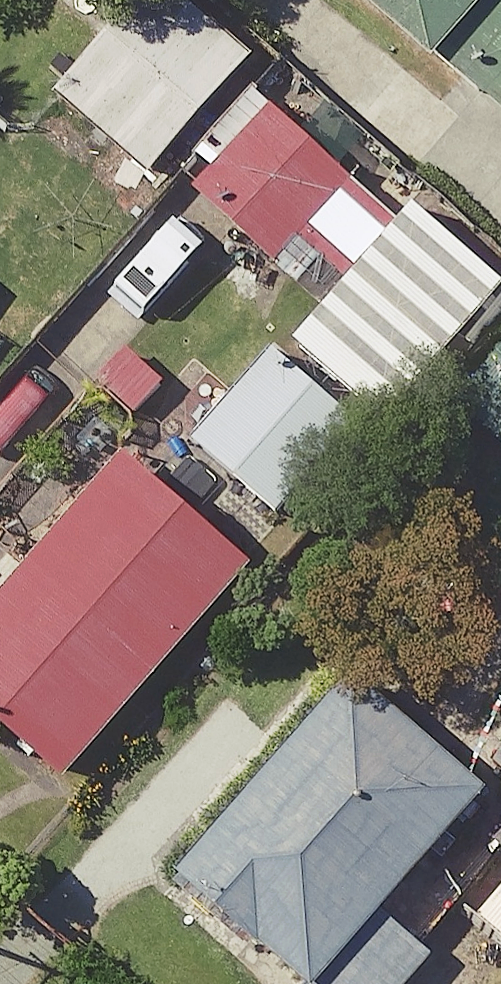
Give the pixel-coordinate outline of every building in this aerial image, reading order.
[(150,171),(246,59),(177,0),(138,0),(59,93),(150,171)] [(431,66),(488,0),(354,0),(431,66)] [(406,219),(271,104),(191,197),(325,312),(406,219)] [(361,423),(273,348),(193,440),(281,515),(361,423)] [(123,456),(0,599),(0,727),(66,784),(253,567),(123,456)] [(351,677),(178,878),(302,983),(313,983),(377,909),(482,788),(351,677)] [(492,765),(500,773),(500,755),(492,765)] [(313,983),(404,983),(430,954),(377,909),(313,983)]
